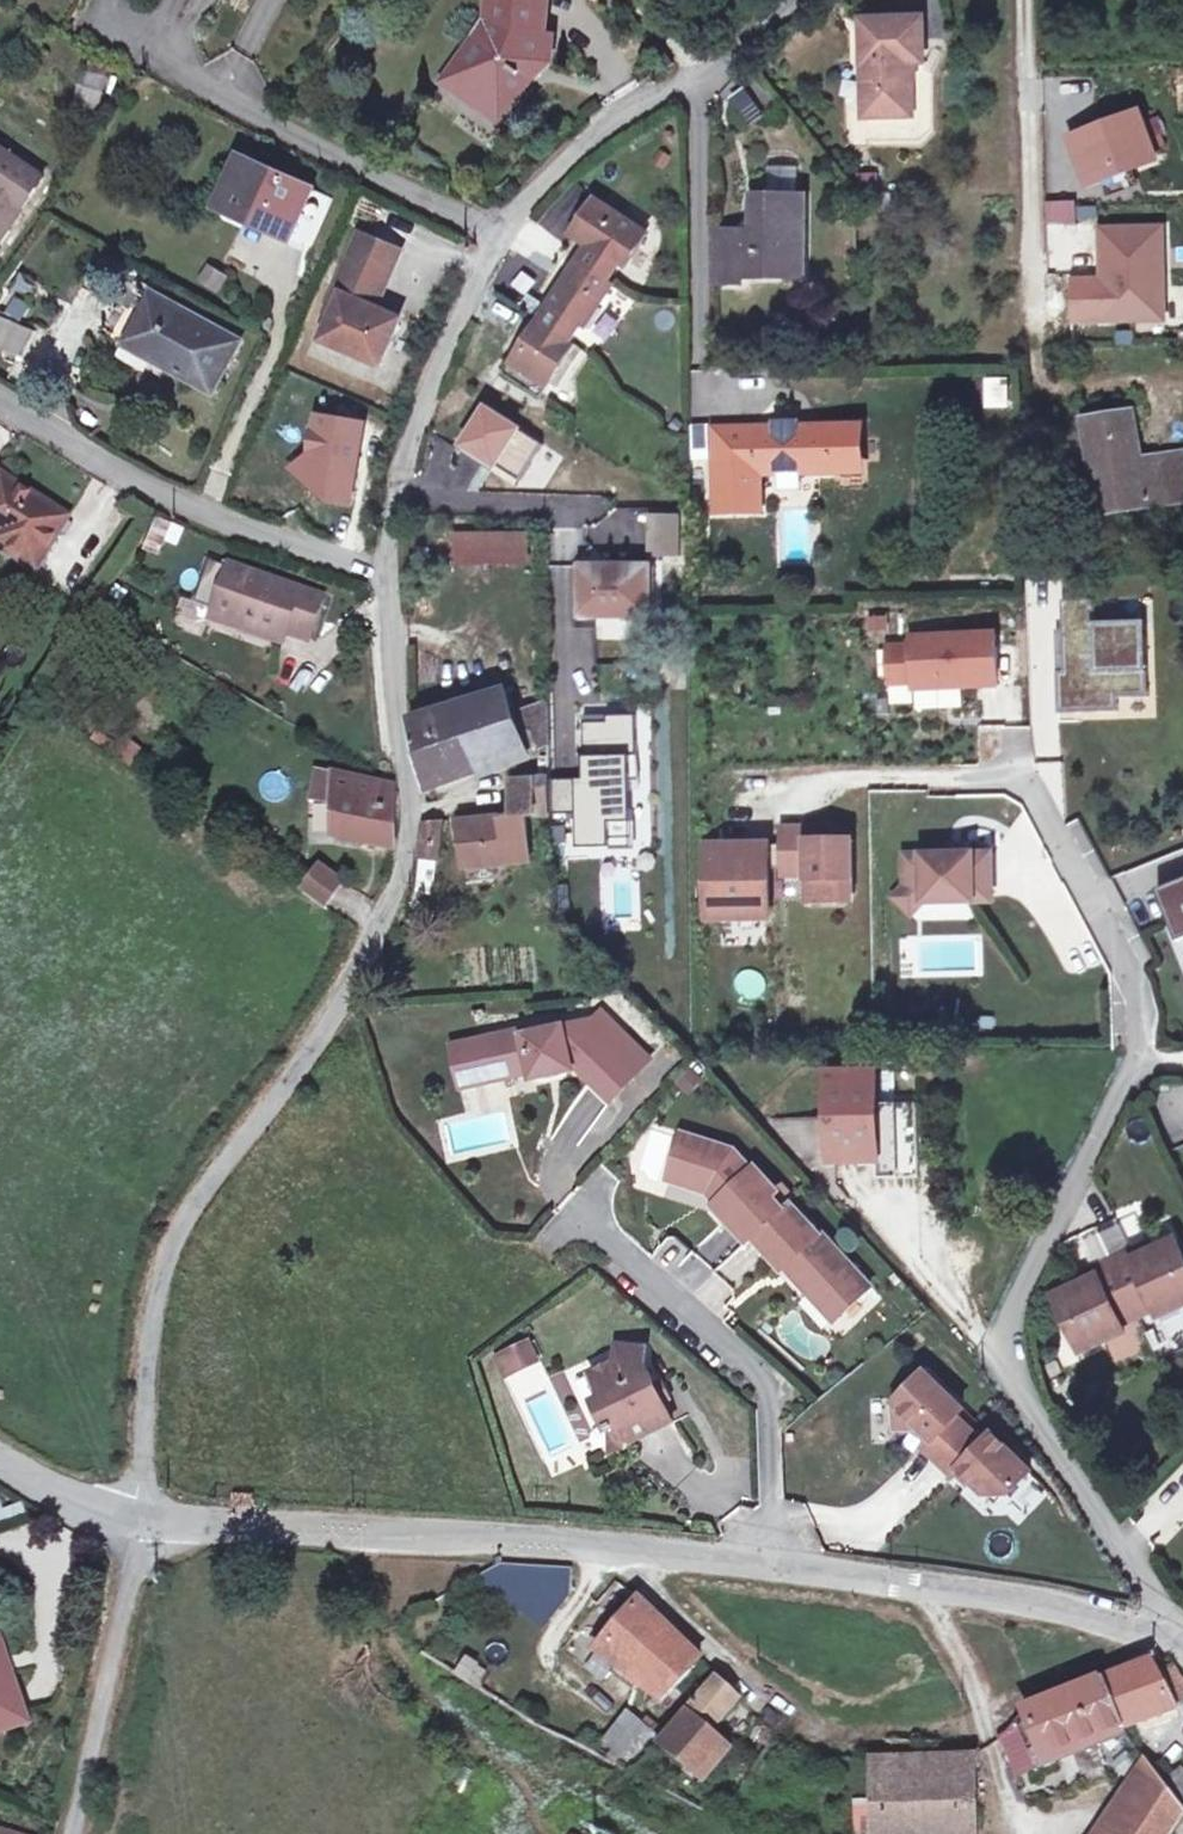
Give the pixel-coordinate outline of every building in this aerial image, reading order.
[(461,90),(495,115),(509,95),(515,100),(532,78),(525,73),(532,64),(549,65),(552,38),(544,37),(548,0),(492,0),(490,23),(477,40),(490,50),(461,90)] [(924,18),(861,19),(863,118),(893,117),(893,106),(914,105),(913,63),(920,63),(920,45),(925,45),(924,18)] [(477,40),(448,80),(461,90),(490,50),(477,40)] [(92,65),(78,115),(96,120),(110,69),(92,65)] [(747,86),(730,98),(748,124),(765,112),(747,86)] [(509,95),(495,115),(502,119),(515,100),(509,95)] [(914,105),(893,106),(893,117),(914,116),(914,105)] [(1141,116),(1077,140),(1091,178),(1156,154),(1141,116)] [(44,178),(0,148),(0,242),(44,178)] [(243,158),(220,208),(288,238),(311,248),(331,206),(308,196),(311,189),(243,158)] [(798,165),(768,165),(767,195),(798,195),(798,165)] [(755,232),(712,232),(712,283),(738,283),(738,276),(796,277),(796,240),(806,240),(806,195),(798,195),(767,195),(755,195),(755,232)] [(598,202),(575,237),(595,250),(620,265),(621,266),(644,231),(598,202)] [(1053,258),(1083,256),(1080,227),(1051,229),(1053,258)] [(1162,231),(1102,231),(1102,319),(1163,318),(1162,231)] [(362,235),(355,251),(393,268),(400,252),(362,235)] [(806,240),(796,240),(796,277),(805,276),(806,240)] [(595,250),(585,264),(610,280),(620,265),(595,250)] [(336,315),(325,340),(381,365),(400,320),(375,309),(393,268),(355,251),(329,312),(336,315)] [(533,260),(523,280),(540,288),(550,269),(533,260)] [(543,322),(517,362),(547,381),(572,342),(571,341),(581,326),(585,329),(614,283),(613,282),(610,280),(585,264),(580,261),(550,306),(560,313),(551,327),(543,322)] [(219,292),(228,275),(208,264),(199,281),(219,292)] [(1170,325),(1182,325),(1182,288),(1170,288),(1170,325)] [(152,295),(125,343),(212,391),(237,345),(194,322),(196,319),(152,295)] [(0,313),(0,345),(19,354),(32,328),(0,313)] [(1006,407),(1006,378),(985,378),(985,407),(1006,407)] [(1083,420),(1098,514),(1182,501),(1182,468),(1144,474),(1141,458),(1134,412),(1083,420)] [(365,426),(320,418),(312,462),(308,483),(329,500),(351,503),(365,426)] [(775,428),(714,429),(716,507),(761,506),(760,473),(862,471),(861,426),(801,428),(801,420),(775,420),(775,428)] [(1141,458),(1144,474),(1182,468),(1182,451),(1141,458)] [(308,483),(312,462),(294,470),(308,483)] [(0,477),(0,537),(18,548),(13,556),(35,570),(67,518),(0,476),(0,477)] [(680,553),(680,511),(647,511),(648,554),(680,553)] [(145,545),(175,552),(182,527),(151,519),(145,545)] [(451,570),(530,566),(528,527),(448,531),(451,570)] [(13,556),(18,548),(0,537),(0,548),(13,556)] [(582,566),(582,616),(651,616),(651,587),(633,586),(633,567),(582,566)] [(230,567),(215,611),(246,622),(244,629),(282,642),(285,631),(308,638),(322,599),(230,567)] [(633,567),(633,586),(651,587),(651,567),(633,567)] [(1096,599),(1062,600),(1064,661),(1075,661),(1076,673),(1064,673),(1059,673),(1059,697),(1077,697),(1078,711),(1118,710),(1117,697),(1147,696),(1145,630),(1124,631),(1124,624),(1096,625),(1096,599)] [(215,611),(212,618),(244,629),(246,622),(215,611)] [(996,636),(912,640),(913,648),(891,648),(892,681),(914,680),(970,677),(970,685),(998,684),(996,636)] [(1075,661),(1064,661),(1064,673),(1076,673),(1075,661)] [(970,677),(914,680),(914,688),(970,685),(970,677)] [(452,707),(410,720),(427,788),(552,743),(550,707),(516,713),(508,690),(467,703),(466,698),(450,703),(452,707)] [(1077,697),(1059,697),(1060,712),(1078,711),(1077,697)] [(586,781),(551,781),(551,814),(578,814),(578,848),(611,848),(611,824),(634,824),(634,757),(640,757),(640,718),(610,718),(610,724),(587,724),(586,781)] [(113,755),(129,767),(141,751),(126,739),(113,755)] [(319,774),(314,799),(334,803),(334,837),(394,848),(394,789),(319,774)] [(489,819),(461,822),(465,867),(531,860),(527,815),(551,814),(551,781),(551,779),(513,782),(515,817),(496,818),(497,827),(489,828),(489,819)] [(421,841),(420,857),(439,859),(443,822),(423,823),(421,841)] [(633,849),(634,824),(611,824),(611,848),(633,849)] [(824,829),(784,830),(784,845),(784,868),(784,873),(810,873),(810,899),(843,899),(854,890),(853,841),(838,841),(825,841),(824,829)] [(838,829),(824,829),(825,841),(838,841),(838,829)] [(769,845),(707,846),(708,917),(769,916),(769,868),(769,845)] [(784,845),(769,845),(769,868),(784,868),(784,845)] [(905,855),(906,886),(924,886),(925,902),(976,901),(976,885),(993,885),(993,853),(965,853),(951,854),(905,855)] [(416,891),(432,893),(436,859),(420,858),(416,891)] [(319,868),(302,892),(322,906),(339,882),(319,868)] [(1158,890),(1179,941),(1182,940),(1182,880),(1158,890)] [(993,901),(993,885),(976,885),(976,901),(993,901)] [(893,899),(911,915),(925,902),(924,886),(906,886),(893,899)] [(854,899),(854,890),(843,899),(854,899)] [(983,976),(982,934),(899,936),(900,978),(983,976)] [(524,1031),(474,1042),(482,1083),(532,1072),(533,1078),(545,1076),(544,1070),(560,1066),(561,1072),(573,1069),(576,1066),(612,1100),(636,1075),(620,1059),(635,1044),(603,1014),(589,1029),(583,1023),(525,1036),(524,1031)] [(474,1042),(453,1046),(462,1087),(482,1083),(474,1042)] [(635,1044),(620,1059),(636,1075),(651,1060),(635,1044)] [(673,1076),(683,1092),(701,1081),(692,1065),(673,1076)] [(560,1066),(544,1070),(545,1076),(561,1072),(560,1066)] [(878,1072),(833,1073),(835,1161),(879,1160),(879,1104),(878,1072)] [(572,1149),(606,1104),(586,1090),(552,1135),(572,1149)] [(918,1104),(879,1104),(879,1160),(880,1177),(918,1177),(918,1104)] [(683,1134),(672,1169),(693,1175),(689,1186),(711,1193),(715,1190),(722,1198),(719,1202),(715,1205),(747,1242),(753,1236),(784,1209),(773,1197),(778,1192),(756,1168),(753,1171),(735,1151),(683,1134)] [(672,1169),(668,1180),(689,1186),(693,1175),(672,1169)] [(715,1190),(711,1193),(719,1202),(722,1198),(715,1190)] [(784,1209),(753,1236),(782,1269),(785,1267),(790,1262),(801,1273),(795,1279),(809,1293),(826,1294),(843,1313),(872,1287),(833,1245),(826,1251),(815,1239),(820,1235),(790,1203),(784,1209)] [(820,1235),(815,1239),(826,1251),(833,1245),(822,1233),(820,1235)] [(1055,1295),(1081,1352),(1104,1341),(1101,1334),(1121,1324),(1138,1316),(1156,1309),(1176,1299),(1179,1307),(1182,1305),(1182,1254),(1176,1239),(1154,1250),(1134,1259),(1131,1252),(1113,1261),(1094,1270),(1097,1276),(1077,1285),(1055,1295)] [(1150,1243),(1131,1252),(1134,1259),(1154,1250),(1150,1243)] [(790,1262),(785,1267),(795,1279),(801,1273),(790,1262)] [(1094,1270),(1074,1278),(1077,1285),(1097,1276),(1094,1270)] [(826,1294),(809,1293),(834,1321),(843,1313),(826,1294)] [(1176,1299),(1156,1309),(1159,1316),(1179,1307),(1176,1299)] [(1121,1324),(1101,1334),(1104,1341),(1124,1332),(1121,1324)] [(529,1342),(498,1356),(507,1375),(537,1362),(529,1342)] [(617,1363),(592,1374),(603,1397),(595,1401),(609,1430),(612,1428),(616,1426),(622,1437),(633,1441),(673,1422),(664,1401),(663,1400),(658,1403),(652,1390),(657,1387),(656,1386),(645,1363),(647,1348),(618,1346),(617,1363)] [(926,1449),(940,1462),(970,1430),(957,1417),(964,1410),(926,1374),(897,1403),(898,1429),(923,1428),(934,1440),(926,1449)] [(657,1387),(652,1390),(658,1403),(663,1400),(664,1401),(670,1398),(662,1383),(656,1386),(657,1387)] [(612,1428),(611,1451),(633,1441),(622,1437),(616,1426),(612,1428)] [(985,1444),(970,1430),(940,1462),(955,1476),(960,1470),(986,1494),(1010,1494),(1031,1472),(993,1435),(985,1444)] [(236,1495),(235,1505),(252,1506),(253,1495),(236,1495)] [(639,1601),(596,1652),(618,1669),(614,1674),(635,1689),(639,1685),(662,1702),(702,1662),(639,1601)] [(25,1721),(0,1649),(0,1729),(25,1721)] [(463,1656),(453,1673),(477,1688),(487,1671),(463,1656)] [(1007,1733),(1002,1736),(1013,1763),(1030,1756),(1036,1771),(1055,1763),(1052,1756),(1123,1728),(1124,1730),(1141,1724),(1170,1713),(1178,1710),(1174,1704),(1158,1675),(1150,1661),(1102,1682),(1102,1680),(1026,1711),(1014,1725),(1007,1733)] [(1158,1675),(1174,1704),(1182,1697),(1182,1682),(1172,1665),(1158,1675)] [(673,1727),(657,1745),(703,1782),(727,1751),(708,1735),(739,1701),(716,1677),(695,1702),(673,1727)] [(1172,1721),(1170,1713),(1141,1724),(1143,1730),(1172,1721)] [(628,1714),(605,1741),(615,1750),(608,1760),(628,1770),(661,1729),(649,1720),(643,1726),(628,1714)] [(873,1833),(969,1833),(969,1768),(980,1768),(979,1751),(968,1758),(873,1761),(873,1802),(856,1802),(856,1826),(873,1826),(873,1833)] [(1152,1769),(1147,1763),(1127,1780),(1132,1787),(1152,1769)] [(470,1772),(457,1766),(447,1783),(461,1791),(470,1772)] [(1113,1833),(1171,1833),(1182,1815),(1182,1772),(1182,1771),(1163,1785),(1154,1773),(1113,1833)]
